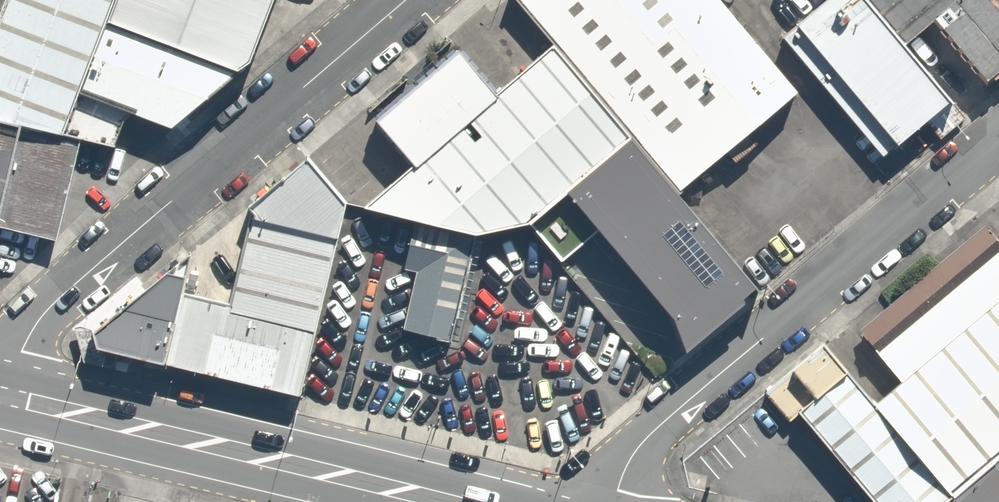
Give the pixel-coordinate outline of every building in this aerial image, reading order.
[(119,0),(12,0),(0,31),(0,122),(66,138),(109,27),(119,0)] [(12,0),(0,0),(0,31),(12,0)] [(112,25),(243,75),(255,66),(281,0),(122,0),(112,25)] [(680,189),(797,91),(720,0),(516,0),(552,43),(632,135),(679,190),(680,189)] [(826,0),(802,0),(763,35),(869,153),(922,106),(826,0)] [(903,46),(929,24),(977,81),(998,62),(998,10),(990,0),(863,0),(903,46)] [(241,77),(109,27),(66,138),(116,149),(129,113),(177,132),(241,77)] [(566,191),(632,135),(552,43),(498,91),(462,49),(459,50),(457,48),(455,50),(453,48),(375,115),(376,118),(374,120),(375,122),(373,124),(410,166),(363,207),(475,234),(529,223),(566,191)] [(53,143),(0,130),(0,233),(29,240),(53,143)] [(632,135),(566,191),(599,229),(672,317),(685,351),(745,301),(741,297),(754,287),(758,291),(759,290),(678,194),(682,191),(680,189),(679,190),(632,135)] [(175,321),(165,364),(302,396),(346,203),(307,157),(247,207),(250,211),(229,303),(182,292),(175,321)] [(599,229),(566,191),(529,223),(561,261),(599,229)] [(899,382),(998,300),(998,246),(984,227),(858,331),(899,382)] [(404,268),(417,271),(403,328),(451,341),(474,242),(413,228),(404,268)] [(123,308),(175,321),(182,292),(186,276),(166,272),(123,308)] [(947,497),(998,454),(998,300),(899,382),(870,406),(947,497)] [(175,321),(123,308),(92,332),(96,347),(165,364),(175,321)] [(947,497),(870,406),(844,375),(796,412),(872,501),(941,501),(947,497)] [(947,497),(952,501),(998,501),(998,454),(947,497)]
